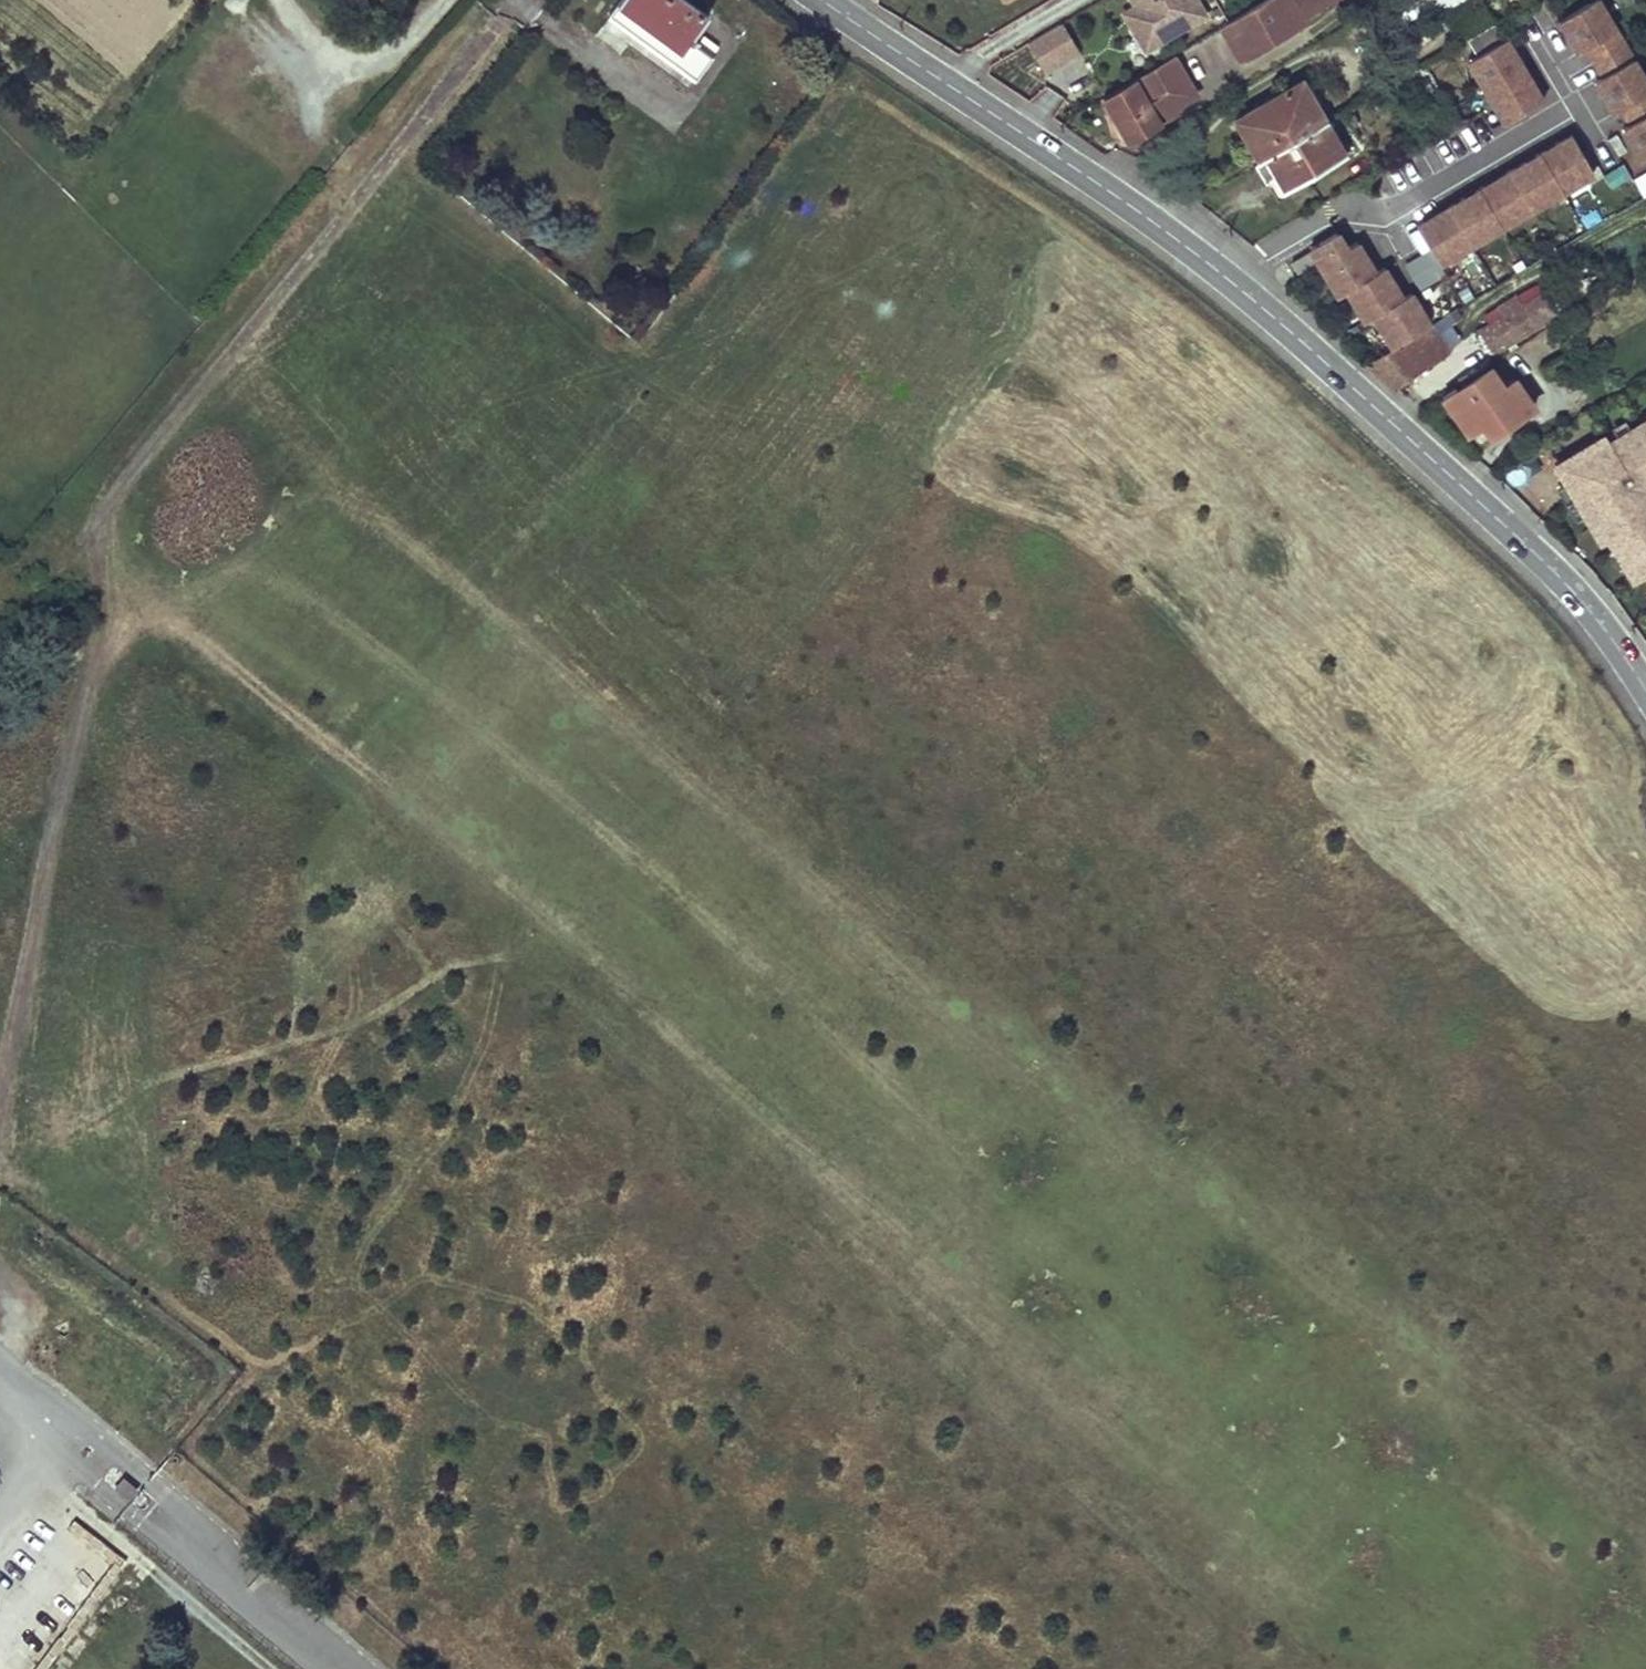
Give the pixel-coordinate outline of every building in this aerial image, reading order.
[(610,18),(695,80),(712,57),(694,44),(700,35),(712,19),(685,0),(623,0),(610,18)] [(1134,6),(1139,14),(1135,34),(1144,50),(1204,15),(1195,0),(1131,0),(1134,6)] [(1242,63),(1307,24),(1303,18),(1293,0),(1266,0),(1220,28),(1242,63)] [(1303,18),(1327,4),(1324,0),(1293,0),(1303,18)] [(1438,10),(1455,0),(1433,0),(1438,10)] [(1590,4),(1581,9),(1591,26),(1600,21),(1590,4)] [(1134,6),(1123,13),(1135,34),(1139,14),(1134,6)] [(1560,21),(1579,53),(1587,48),(1604,77),(1596,82),(1615,114),(1623,109),(1632,124),(1624,129),(1643,161),(1645,159),(1645,116),(1645,117),(1626,84),(1635,79),(1600,21),(1591,26),(1581,9),(1560,21)] [(1497,23),(1467,40),(1477,57),(1487,74),(1479,79),(1496,107),(1504,102),(1514,119),(1544,101),(1497,23)] [(1074,53),(1058,24),(1027,42),(1044,71),(1074,53)] [(700,35),(694,44),(712,57),(718,48),(700,35)] [(1103,98),(1106,103),(1176,60),(1173,56),(1103,98)] [(1477,57),(1469,63),(1479,79),(1487,74),(1477,57)] [(1106,103),(1129,142),(1180,111),(1176,106),(1196,94),(1176,60),(1106,103)] [(1245,134),(1259,158),(1263,156),(1326,120),(1303,79),(1277,94),(1279,97),(1263,107),(1261,103),(1243,114),(1252,130),(1245,134)] [(1626,84),(1645,117),(1645,116),(1645,98),(1635,79),(1626,84)] [(1261,103),(1263,107),(1279,97),(1277,94),(1261,103)] [(1504,102),(1496,107),(1506,124),(1514,119),(1504,102)] [(1343,110),(1326,120),(1342,147),(1359,137),(1343,110)] [(1236,118),(1245,134),(1252,130),(1243,114),(1236,118)] [(1342,147),(1326,120),(1263,156),(1283,190),(1346,153),(1342,147)] [(1573,135),(1421,226),(1442,265),(1578,183),(1574,175),(1590,165),(1573,135)] [(1256,160),(1275,194),(1283,190),(1263,156),(1259,158),(1256,160)] [(1632,178),(1642,195),(1645,193),(1645,170),(1632,178)] [(1318,244),(1312,247),(1322,265),(1340,296),(1348,291),(1366,321),(1375,317),(1392,348),(1431,326),(1413,293),(1404,299),(1386,268),(1378,273),(1360,242),(1349,248),(1340,232),(1318,244)] [(1401,263),(1420,287),(1443,269),(1424,245),(1401,263)] [(1540,295),(1531,301),(1543,322),(1554,315),(1540,295)] [(1481,330),(1494,351),(1543,322),(1531,301),(1522,306),(1516,297),(1500,307),(1504,317),(1481,330)] [(1364,363),(1392,391),(1396,388),(1449,352),(1431,326),(1364,363)] [(1457,393),(1463,402),(1478,424),(1481,421),(1490,435),(1533,406),(1515,380),(1505,387),(1493,369),(1457,393)] [(1463,402),(1454,408),(1469,430),(1478,424),(1463,402)] [(1642,429),(1645,427),(1645,414),(1637,420),(1642,429)] [(1611,428),(1617,437),(1630,429),(1625,420),(1611,428)] [(1554,466),(1564,483),(1584,516),(1590,526),(1591,527),(1597,523),(1607,540),(1613,549),(1614,550),(1617,548),(1626,563),(1623,565),(1623,566),(1632,582),(1645,574),(1645,575),(1645,505),(1640,495),(1631,501),(1626,492),(1642,482),(1645,480),(1645,427),(1642,429),(1639,431),(1636,426),(1630,429),(1617,437),(1609,442),(1605,435),(1554,466)] [(1642,482),(1626,492),(1631,501),(1640,495),(1645,505),(1645,489),(1642,482)] [(1574,521),(1584,516),(1564,483),(1555,488),(1574,521)] [(1607,540),(1597,523),(1591,527),(1590,526),(1583,530),(1594,548),(1607,540)] [(1618,569),(1623,566),(1623,565),(1626,563),(1617,548),(1614,550),(1613,549),(1608,552),(1618,569)]
